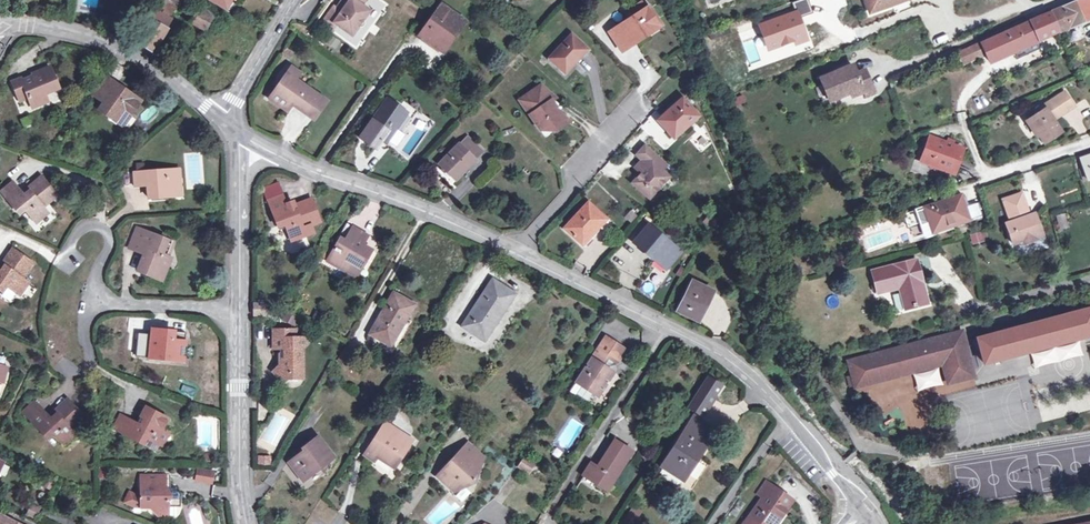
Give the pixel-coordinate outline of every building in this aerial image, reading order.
[(337,24),(353,36),(370,11),(363,5),(366,0),(349,0),(350,1),(345,9),(340,6),(337,9),(334,7),(324,22),(334,29),(337,24)] [(340,6),(345,9),(350,1),(349,0),(344,0),(340,6)] [(627,21),(647,8),(642,0),(622,14),(627,21)] [(868,13),(890,5),(889,0),(864,0),(868,13)] [(986,53),(990,62),(1058,32),(1061,30),(1089,17),(1089,0),(1078,0),(1049,12),(1024,22),(1022,23),(981,42),(986,53)] [(452,37),(454,39),(466,22),(442,6),(420,36),(442,51),(452,37)] [(648,7),(647,8),(627,21),(610,33),(622,52),(647,35),(645,32),(658,23),(648,7)] [(146,27),(137,42),(153,53),(167,29),(166,28),(170,19),(153,9),(142,25),(146,27)] [(191,20),(204,28),(210,17),(197,10),(191,20)] [(555,66),(564,73),(574,63),(575,63),(587,50),(572,35),(551,58),(557,64),(555,66)] [(986,53),(981,42),(957,53),(962,64),(986,53)] [(292,52),(286,48),(281,54),(288,59),(292,52)] [(726,55),(718,57),(722,68),(730,65),(726,55)] [(861,88),(865,97),(873,93),(864,71),(856,74),(852,66),(820,79),(829,102),(861,88)] [(34,74),(35,76),(22,81),(22,79),(13,82),(21,101),(30,98),(34,107),(48,101),(45,94),(59,88),(51,67),(34,74)] [(292,68),(269,97),(287,110),(292,103),(306,114),(319,96),(295,78),(300,72),(292,68)] [(126,114),(130,116),(140,101),(104,76),(92,93),(105,102),(101,109),(111,116),(120,122),(126,114)] [(542,128),(544,130),(550,131),(552,130),(554,132),(569,122),(557,112),(556,114),(549,103),(553,97),(541,86),(520,101),(539,130),(542,128)] [(1028,119),(1044,143),(1061,132),(1051,117),(1058,112),(1060,115),(1073,106),(1064,92),(1042,106),(1044,109),(1028,119)] [(731,100),(735,108),(746,102),(742,94),(731,100)] [(326,102),(319,96),(306,114),(313,119),(326,102)] [(687,128),(685,126),(698,115),(683,98),(658,121),(674,138),(687,128)] [(387,132),(392,135),(407,113),(387,99),(360,138),(375,149),(382,139),(387,132)] [(124,125),(130,116),(126,114),(120,122),(124,125)] [(120,122),(111,116),(109,120),(118,126),(120,122)] [(1027,136),(1032,132),(1026,122),(1020,125),(1027,136)] [(386,143),(392,135),(387,132),(382,139),(386,143)] [(930,136),(922,156),(931,159),(929,164),(954,173),(963,149),(952,145),(954,141),(946,138),(945,142),(930,136)] [(467,137),(459,144),(476,160),(483,153),(467,137)] [(476,160),(459,144),(439,164),(456,181),(476,160)] [(647,169),(642,174),(633,183),(650,198),(668,177),(662,172),(667,167),(645,147),(637,155),(643,161),(641,163),(647,169)] [(1082,167),(1087,180),(1089,178),(1089,157),(1088,154),(1079,157),(1082,167)] [(920,161),(929,164),(931,159),(922,156),(920,161)] [(636,168),(642,174),(647,169),(641,163),(636,168)] [(1082,181),(1087,180),(1082,167),(1078,169),(1082,181)] [(175,187),(181,186),(180,169),(135,173),(137,186),(146,185),(145,182),(148,181),(149,185),(150,198),(176,196),(175,187)] [(25,195),(23,193),(14,182),(1,192),(19,214),(24,210),(35,223),(48,213),(42,207),(56,196),(42,178),(28,189),(30,191),(25,195)] [(264,191),(279,227),(284,225),(291,241),(306,236),(302,228),(321,222),(311,199),(294,205),(292,201),(286,204),(278,185),(264,191)] [(1001,200),(1004,207),(1023,200),(1020,193),(1001,200)] [(917,220),(928,222),(930,229),(950,223),(951,226),(968,220),(963,206),(967,205),(964,197),(960,198),(959,195),(914,210),(917,220)] [(1036,233),(1040,232),(1034,217),(1033,213),(1024,217),(1022,212),(1026,210),(1023,200),(1004,207),(1008,217),(1013,215),(1016,220),(1005,225),(1012,245),(1023,241),(1025,245),(1034,241),(1036,233)] [(963,206),(968,220),(982,216),(977,202),(967,205),(963,206)] [(592,232),(594,233),(606,221),(588,203),(565,229),(580,244),(592,232)] [(707,217),(702,222),(710,230),(715,224),(707,217)] [(928,222),(917,220),(921,232),(930,229),(928,222)] [(931,233),(951,226),(950,223),(930,229),(931,233)] [(647,247),(654,254),(652,256),(666,268),(679,253),(648,227),(635,243),(644,251),(645,250),(647,247)] [(163,255),(169,240),(137,228),(130,248),(145,254),(148,256),(146,259),(144,258),(138,271),(154,278),(166,272),(171,258),(168,257),(163,255)] [(341,251),(336,248),(328,261),(348,273),(352,265),(361,270),(372,251),(363,245),(368,236),(353,228),(346,241),(341,251)] [(972,244),(988,240),(985,230),(969,235),(972,244)] [(1042,238),(1040,232),(1036,233),(1034,241),(1042,238)] [(341,238),(336,248),(341,251),(346,241),(341,238)] [(174,242),(169,240),(163,255),(168,257),(174,242)] [(652,256),(654,254),(647,247),(645,250),(652,256)] [(0,271),(0,290),(1,291),(5,285),(20,295),(29,282),(22,278),(32,262),(12,249),(2,264),(5,266),(1,272),(0,271)] [(916,259),(910,261),(915,277),(920,276),(916,259)] [(915,277),(910,261),(872,271),(878,294),(899,288),(905,310),(928,303),(920,276),(915,277)] [(356,278),(361,270),(352,265),(348,273),(356,278)] [(492,280),(474,308),(479,312),(474,319),(469,316),(462,327),(485,341),(503,312),(502,311),(513,294),(492,280)] [(695,307),(703,310),(712,293),(692,283),(678,310),(690,316),(695,307)] [(393,336),(396,337),(414,305),(394,294),(377,325),(376,324),(371,334),(389,344),(393,336)] [(893,295),(898,313),(903,311),(899,294),(893,295)] [(265,315),(265,304),(253,304),(253,316),(265,315)] [(698,320),(703,310),(695,307),(690,316),(698,320)] [(474,308),(469,316),(474,319),(479,312),(474,308)] [(977,338),(985,364),(1089,337),(1089,308),(977,338)] [(152,346),(154,330),(145,330),(144,345),(152,346)] [(173,332),(154,330),(152,346),(152,359),(184,361),(186,342),(172,341),(173,332)] [(962,332),(947,336),(950,347),(964,343),(962,332)] [(950,347),(947,336),(849,363),(852,376),(847,378),(849,386),(855,385),(855,387),(942,363),(948,383),(973,377),(964,343),(950,347)] [(296,337),(273,338),(273,348),(280,349),(280,367),(274,373),(284,383),(289,379),(292,375),(303,375),(302,348),(307,343),(301,338),(296,337)] [(576,383),(597,397),(613,374),(607,370),(609,367),(617,364),(626,350),(606,337),(576,383)] [(339,361),(347,366),(356,351),(348,346),(339,361)] [(688,408),(702,417),(721,387),(708,378),(688,408)] [(47,437),(52,433),(64,445),(76,435),(70,429),(84,417),(68,400),(50,416),(35,402),(23,413),(47,437)] [(124,417),(117,431),(145,445),(148,439),(161,446),(162,447),(170,432),(163,429),(168,419),(147,408),(138,425),(124,417)] [(881,423),(883,429),(904,421),(899,408),(890,411),(893,419),(881,423)] [(117,431),(124,417),(120,414),(112,429),(117,431)] [(693,418),(657,475),(677,488),(713,430),(693,418)] [(402,441),(405,436),(386,423),(365,454),(374,461),(377,457),(393,467),(408,445),(402,441)] [(411,439),(405,436),(402,441),(408,445),(411,439)] [(303,449),(304,451),(289,462),(303,481),(334,457),(318,437),(303,449)] [(157,452),(161,446),(148,439),(145,445),(157,452)] [(597,468),(591,464),(584,475),(598,484),(599,482),(608,487),(627,457),(630,459),(633,454),(614,441),(597,468)] [(455,456),(456,457),(438,476),(454,491),(461,484),(464,487),(475,481),(484,457),(468,442),(455,456)] [(257,464),(271,465),(271,456),(257,455),(257,464)] [(516,467),(529,475),(534,467),(521,459),(516,467)] [(211,474),(196,475),(196,486),(211,485),(211,474)] [(141,509),(151,508),(159,517),(169,507),(169,492),(166,492),(166,477),(140,477),(141,509)] [(761,499),(770,485),(765,482),(756,496),(761,499)] [(770,485),(761,499),(744,523),(776,523),(792,500),(770,485)] [(141,509),(141,498),(130,492),(125,502),(135,507),(141,509)] [(30,504),(26,515),(34,519),(39,508),(30,504)] [(628,523),(633,523),(641,511),(633,506),(623,521),(628,523)] [(169,517),(169,507),(159,517),(169,517)]
